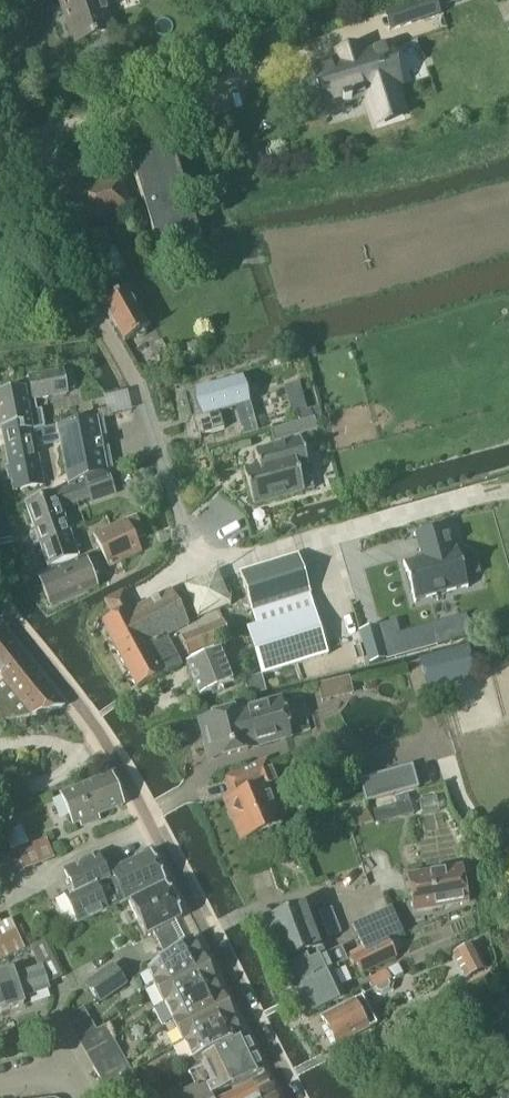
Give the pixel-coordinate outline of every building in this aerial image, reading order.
[(112,34),(100,0),(59,0),(75,46),(112,34)] [(409,5),(415,22),(442,13),(438,0),(425,0),(409,5)] [(415,22),(409,5),(384,13),(389,29),(415,22)] [(334,64),(312,70),(324,109),(341,104),(342,106),(350,103),(349,102),(366,96),(371,113),(400,104),(394,88),(398,86),(386,48),(363,55),(361,48),(332,57),(334,64)] [(159,253),(200,240),(169,142),(128,155),(159,253)] [(86,221),(128,208),(119,181),(77,193),(86,221)] [(95,249),(77,259),(94,291),(102,304),(124,343),(147,329),(125,291),(118,278),(116,279),(101,252),(112,248),(105,230),(90,235),(95,249)] [(313,341),(302,343),(303,344),(303,345),(306,358),(316,356),(313,344),(313,342),(313,341)] [(0,394),(0,421),(1,427),(19,424),(20,432),(33,430),(44,428),(42,415),(38,415),(34,399),(67,392),(67,390),(63,372),(62,368),(29,375),(32,391),(25,393),(24,389),(0,394)] [(70,371),(63,372),(67,390),(73,388),(70,371)] [(241,379),(183,394),(190,420),(191,420),(193,427),(187,428),(184,442),(193,442),(204,440),(202,436),(222,430),(218,413),(248,405),(241,379)] [(314,419),(321,417),(318,407),(306,411),(296,414),(299,424),(314,419)] [(19,424),(1,427),(8,464),(7,465),(10,480),(12,480),(14,491),(43,485),(34,439),(58,435),(68,487),(83,482),(106,474),(95,418),(44,428),(33,430),(20,432),(19,424)] [(299,424),(271,431),(274,442),(317,430),(314,419),(299,424)] [(258,468),(243,472),(252,507),(314,491),(300,440),(254,453),(258,468)] [(106,474),(83,482),(89,498),(89,499),(112,491),(106,473),(106,474)] [(68,487),(26,502),(41,545),(69,535),(67,530),(60,509),(89,498),(83,482),(68,487)] [(137,518),(93,538),(109,570),(142,555),(134,537),(144,532),(137,518)] [(447,528),(446,527),(413,536),(413,537),(415,537),(421,560),(404,564),(404,563),(403,563),(406,575),(405,575),(410,593),(411,592),(414,604),(415,603),(415,602),(465,588),(466,589),(467,589),(464,578),(479,574),(473,555),(459,559),(456,548),(453,549),(447,528)] [(69,535),(41,545),(48,566),(76,556),(74,550),(80,548),(76,536),(73,528),(67,530),(69,535)] [(296,554),(238,572),(250,611),(308,592),(296,554)] [(50,604),(96,586),(84,555),(37,574),(50,604)] [(134,607),(126,591),(104,602),(111,618),(102,623),(135,688),(181,664),(166,636),(188,625),(169,590),(134,607)] [(255,625),(246,628),(260,674),(327,654),(308,592),(250,611),(255,625)] [(222,641),(229,639),(228,635),(221,620),(180,637),(188,656),(222,641)] [(396,622),(359,633),(369,666),(429,649),(423,628),(399,634),(396,622)] [(18,718),(64,705),(2,628),(0,629),(0,722),(18,718)] [(446,653),(419,660),(427,688),(436,685),(472,676),(466,652),(465,648),(464,648),(452,651),(446,653)] [(199,696),(232,682),(218,649),(185,663),(199,696)] [(260,675),(244,680),(248,696),(265,692),(261,677),(260,677),(260,675)] [(243,709),(200,720),(205,737),(211,736),(216,757),(247,749),(247,747),(310,730),(301,696),(244,711),(243,709)] [(266,761),(225,777),(233,797),(228,799),(238,824),(235,830),(240,842),(279,825),(264,786),(274,782),(266,761)] [(411,767),(385,774),(391,795),(391,796),(417,788),(411,767)] [(73,824),(122,804),(110,773),(61,792),(73,824)] [(391,796),(385,774),(361,780),(366,802),(391,796)] [(409,802),(373,812),(376,825),(412,815),(409,802)] [(22,830),(5,837),(11,853),(29,846),(22,830)] [(47,838),(34,844),(42,863),(55,857),(47,838)] [(99,854),(63,872),(74,891),(64,896),(78,925),(163,883),(164,882),(150,851),(111,870),(113,875),(110,877),(99,854)] [(413,911),(465,902),(460,868),(407,877),(413,911)] [(164,885),(129,902),(145,933),(151,930),(164,956),(180,944),(169,921),(179,916),(164,885)] [(495,913),(508,918),(508,900),(499,897),(495,913)] [(303,905),(265,918),(273,939),(311,924),(303,905)] [(364,951),(388,940),(402,933),(391,908),(352,926),(359,940),(364,951)] [(330,909),(317,914),(319,921),(333,916),(330,909)] [(333,916),(319,921),(326,939),(340,935),(333,916)] [(0,919),(0,959),(26,947),(12,917),(2,922),(0,919)] [(311,924),(273,939),(282,962),(300,955),(301,959),(308,956),(310,961),(325,955),(321,946),(319,947),(311,924)] [(164,956),(147,970),(154,984),(203,959),(202,959),(190,937),(180,944),(164,956)] [(47,938),(31,945),(42,969),(45,969),(50,983),(65,976),(47,938)] [(362,948),(345,956),(351,968),(353,967),(355,966),(360,976),(396,959),(387,941),(364,952),(362,948)] [(468,946),(452,955),(465,980),(482,972),(468,946)] [(301,959),(284,967),(294,991),(332,972),(338,969),(337,967),(346,963),(339,948),(325,955),(310,961),(308,956),(301,959)] [(154,984),(152,984),(162,1004),(164,1003),(213,978),(203,959),(154,984)] [(402,975),(397,965),(385,971),(389,979),(390,981),(402,975)] [(115,966),(87,985),(101,1004),(128,985),(127,984),(115,966)] [(0,975),(0,988),(7,1011),(26,1006),(24,999),(52,990),(50,983),(45,969),(42,969),(17,978),(14,971),(0,975)] [(385,971),(367,980),(370,988),(389,979),(385,971)] [(332,972),(294,991),(306,1016),(345,998),(332,972)] [(213,978),(164,1003),(173,1022),(174,1023),(223,998),(223,997),(221,998),(212,979),(213,978)] [(389,979),(370,988),(374,995),(381,997),(390,992),(392,986),(390,981),(389,979)] [(375,1023),(361,997),(353,1001),(352,1000),(321,1016),(336,1045),(367,1028),(367,1027),(375,1023)] [(173,1024),(167,1027),(171,1034),(176,1031),(182,1042),(184,1042),(183,1041),(233,1016),(223,998),(174,1023),(173,1022),(172,1023),(173,1024)] [(82,1009),(65,1019),(72,1032),(79,1043),(86,1055),(111,1040),(104,1028),(104,1027),(96,1032),(90,1022),(82,1009)] [(233,1016),(183,1041),(184,1042),(193,1060),(240,1035),(231,1017),(233,1017),(233,1016)] [(255,1053),(246,1034),(201,1057),(204,1062),(207,1068),(188,1076),(195,1090),(178,1097),(211,1097),(265,1073),(264,1070),(260,1062),(255,1053)] [(111,1040),(86,1055),(92,1066),(118,1052),(111,1040)] [(118,1052),(92,1066),(99,1078),(125,1063),(118,1052)] [(125,1063),(99,1078),(106,1090),(132,1075),(125,1063)] [(106,1090),(111,1097),(122,1097),(139,1088),(132,1075),(106,1090)] [(226,1097),(266,1097),(275,1093),(266,1076),(228,1097),(226,1097)]
